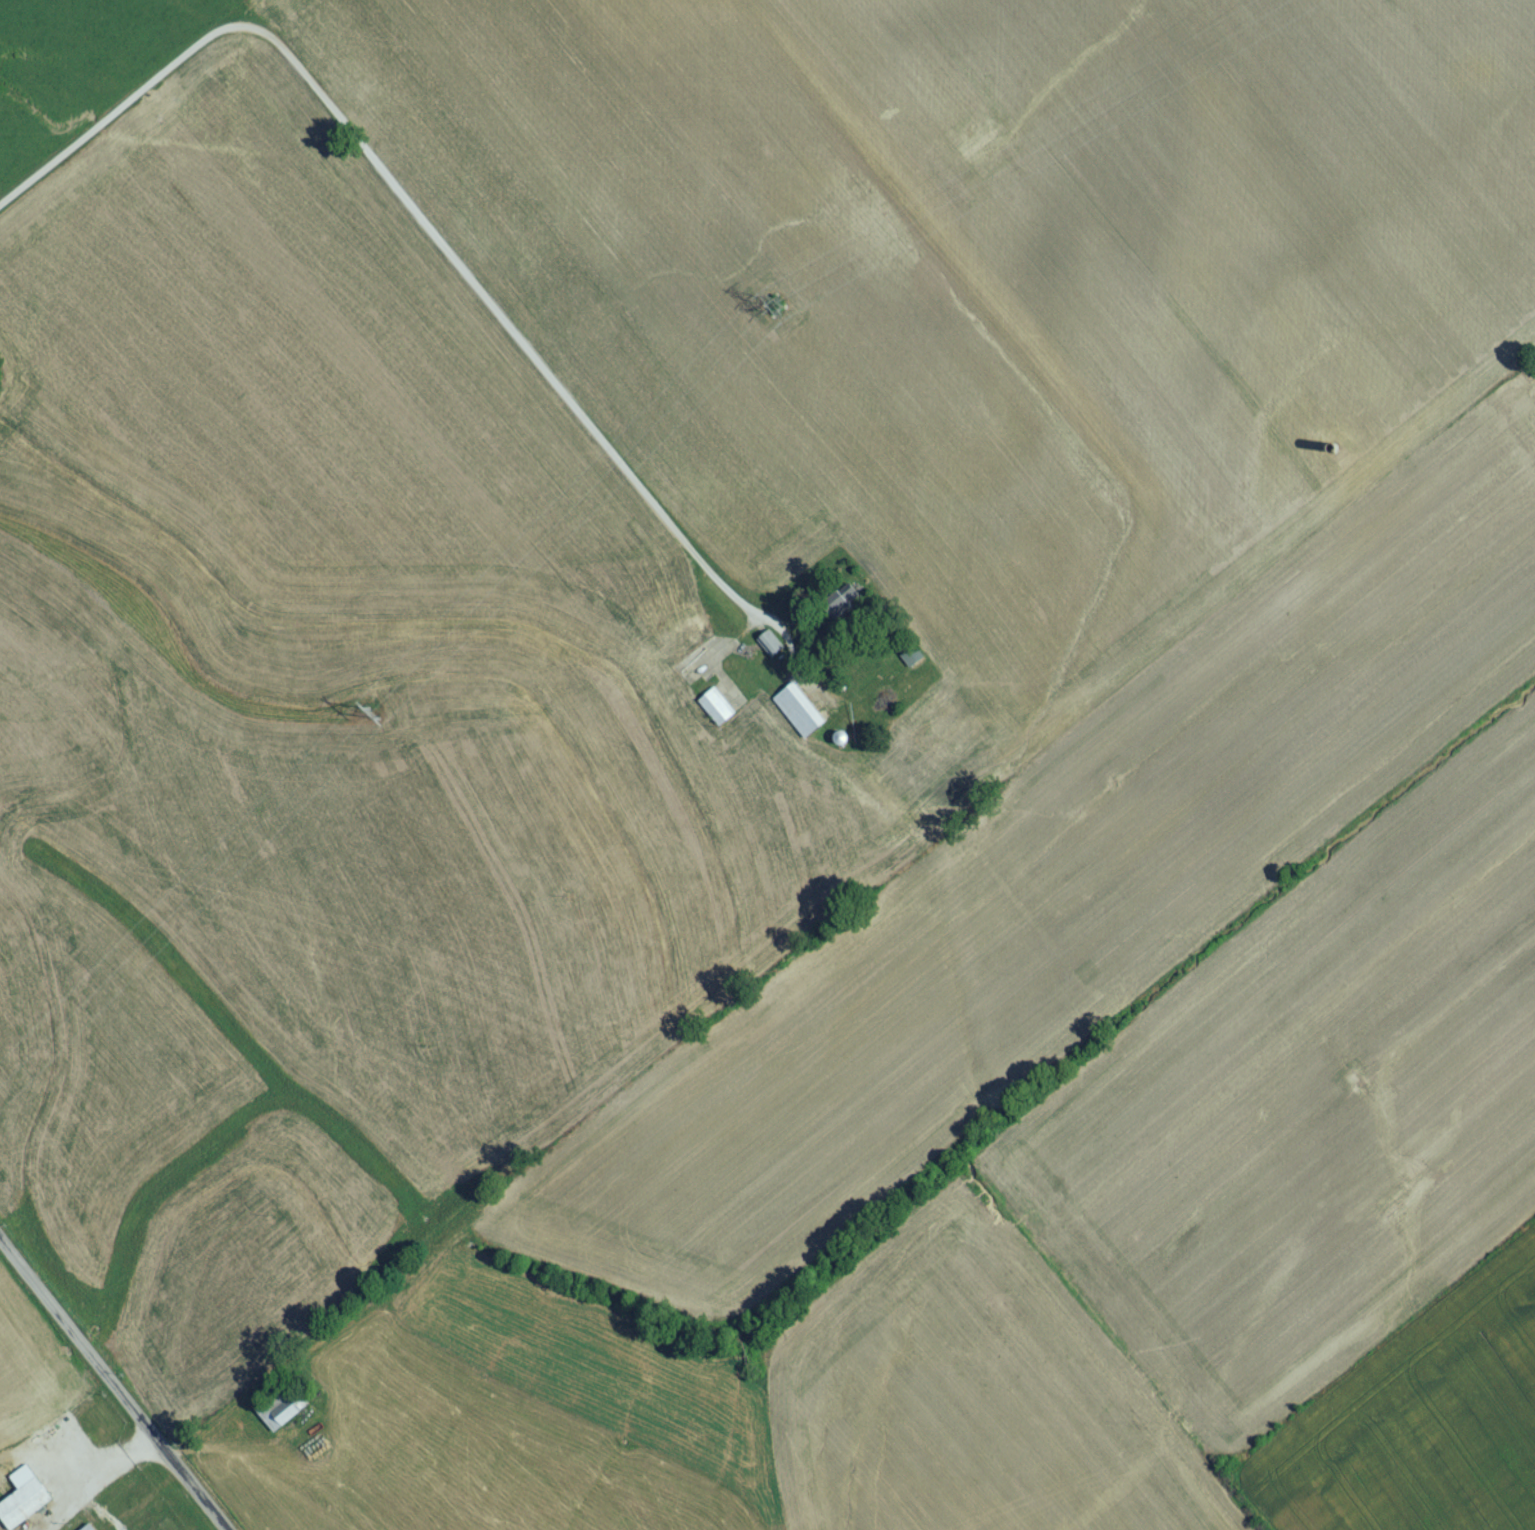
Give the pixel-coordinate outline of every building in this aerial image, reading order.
[(781,657),(766,639),(757,645),(772,664),(781,657)] [(911,673),(923,663),(914,652),(902,662),(911,673)] [(772,704),(804,745),(827,728),(794,687),(772,704)] [(698,707),(720,732),(736,718),(715,693),(698,707)] [(310,1409),(301,1398),(295,1403),(285,1392),(256,1416),(274,1438),(310,1409)] [(29,1469),(9,1483),(19,1497),(0,1510),(0,1526),(2,1525),(6,1529),(20,1529),(54,1506),(29,1469)]
